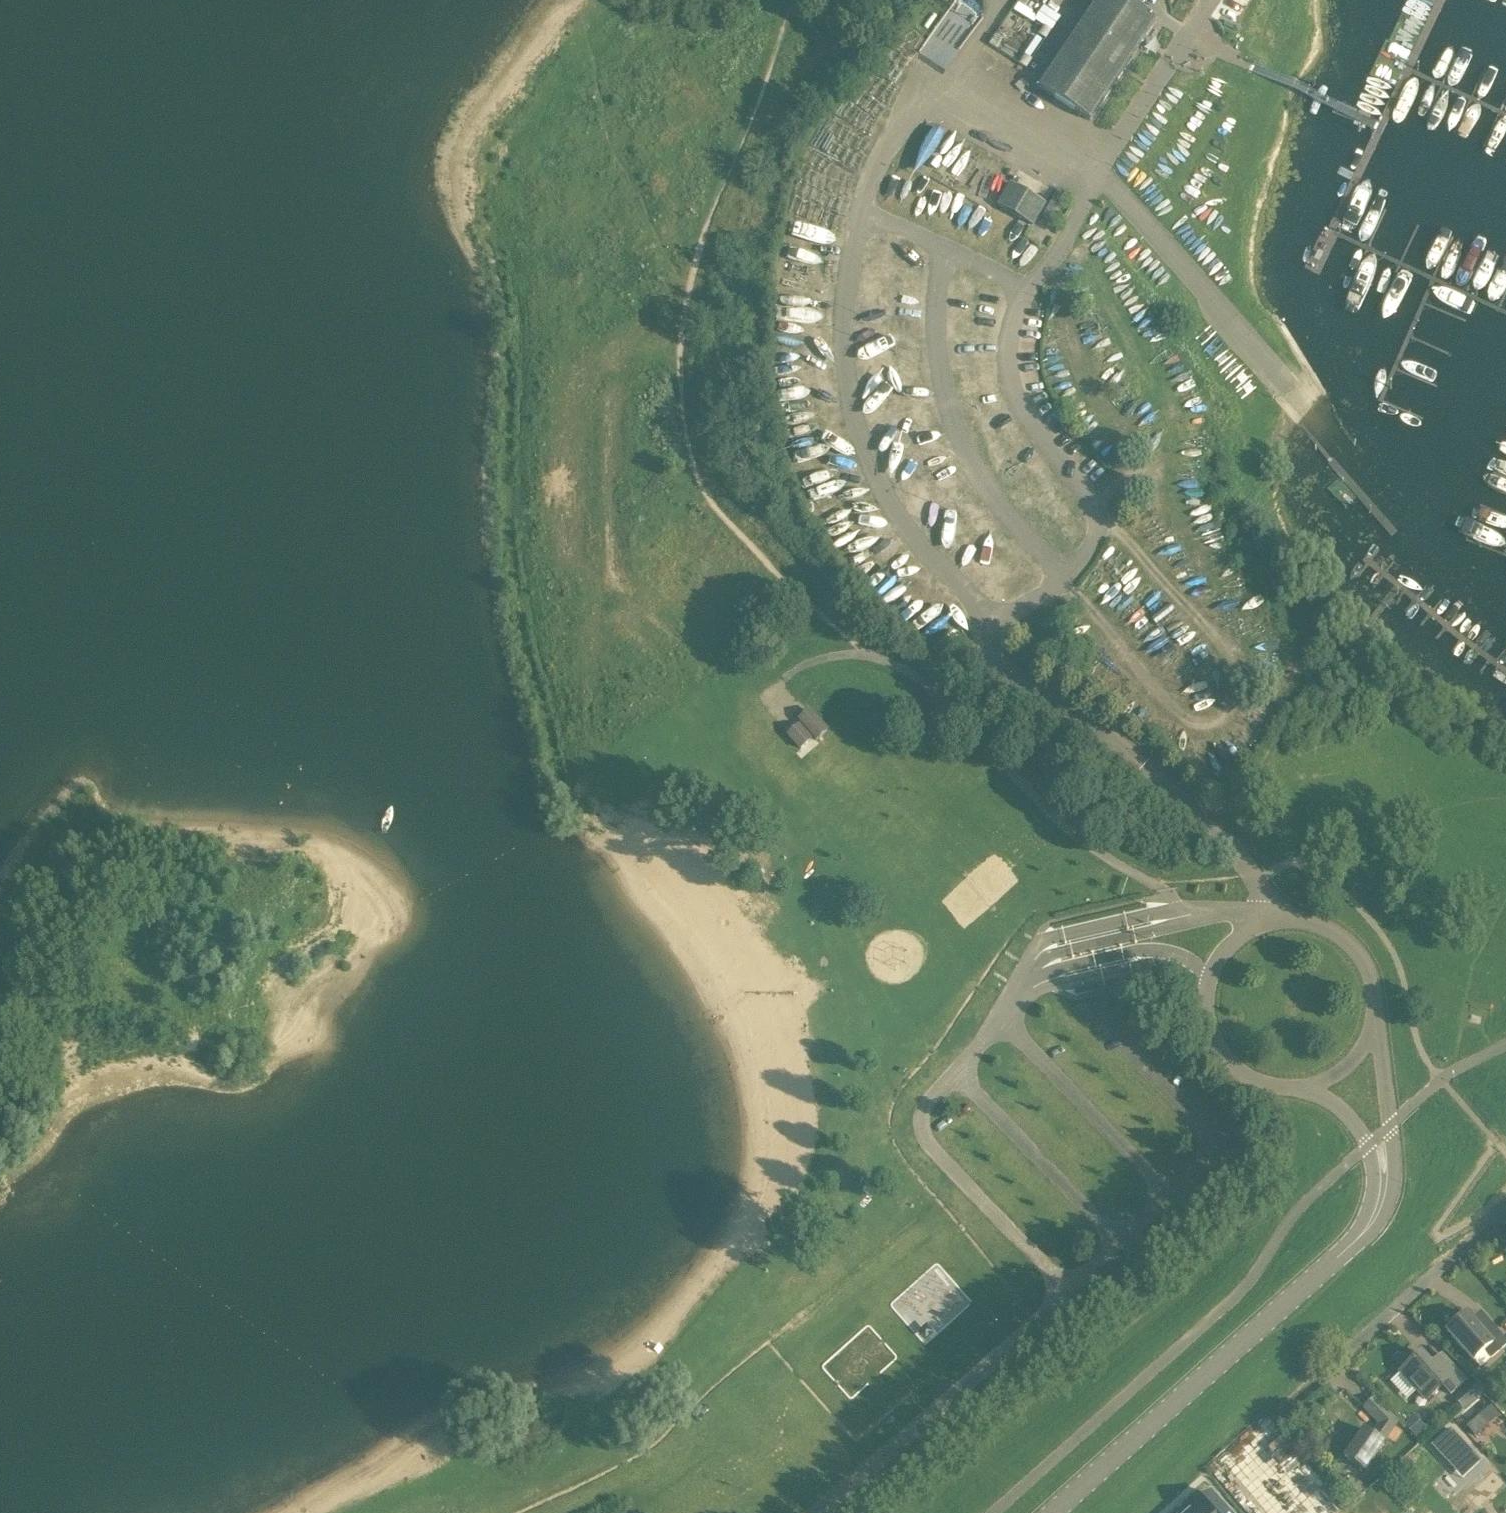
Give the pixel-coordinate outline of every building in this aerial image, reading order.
[(922,50),(948,66),(982,12),(962,0),(953,0),(922,50)] [(1039,88),(1089,121),(1156,21),(1140,11),(1147,0),(1087,0),(1095,5),(1039,88)] [(1045,205),(1010,183),(997,205),(1033,226),(1045,205)] [(816,717),(792,739),(799,748),(824,726),(816,717)] [(1472,1362),(1484,1351),(1490,1358),(1505,1345),(1505,1343),(1491,1326),(1482,1334),(1465,1314),(1446,1331),(1472,1362)] [(1465,1382),(1447,1362),(1436,1372),(1420,1354),(1399,1373),(1425,1402),(1442,1386),(1450,1395),(1465,1382)] [(1475,1381),(1454,1400),(1462,1409),(1481,1392),(1483,1390),(1475,1381)] [(1363,1472),(1383,1444),(1382,1444),(1397,1422),(1373,1398),(1363,1409),(1379,1425),(1371,1436),(1363,1430),(1344,1458),(1363,1472)] [(1416,1434),(1425,1427),(1413,1413),(1405,1420),(1416,1434)] [(1480,1417),(1468,1427),(1476,1437),(1488,1427),(1480,1417)] [(1431,1445),(1454,1469),(1472,1452),(1449,1428),(1431,1445)] [(1192,1511),(1194,1512),(1227,1512),(1211,1495),(1192,1511)] [(1396,1498),(1390,1503),(1397,1512),(1404,1507),(1396,1498)]
